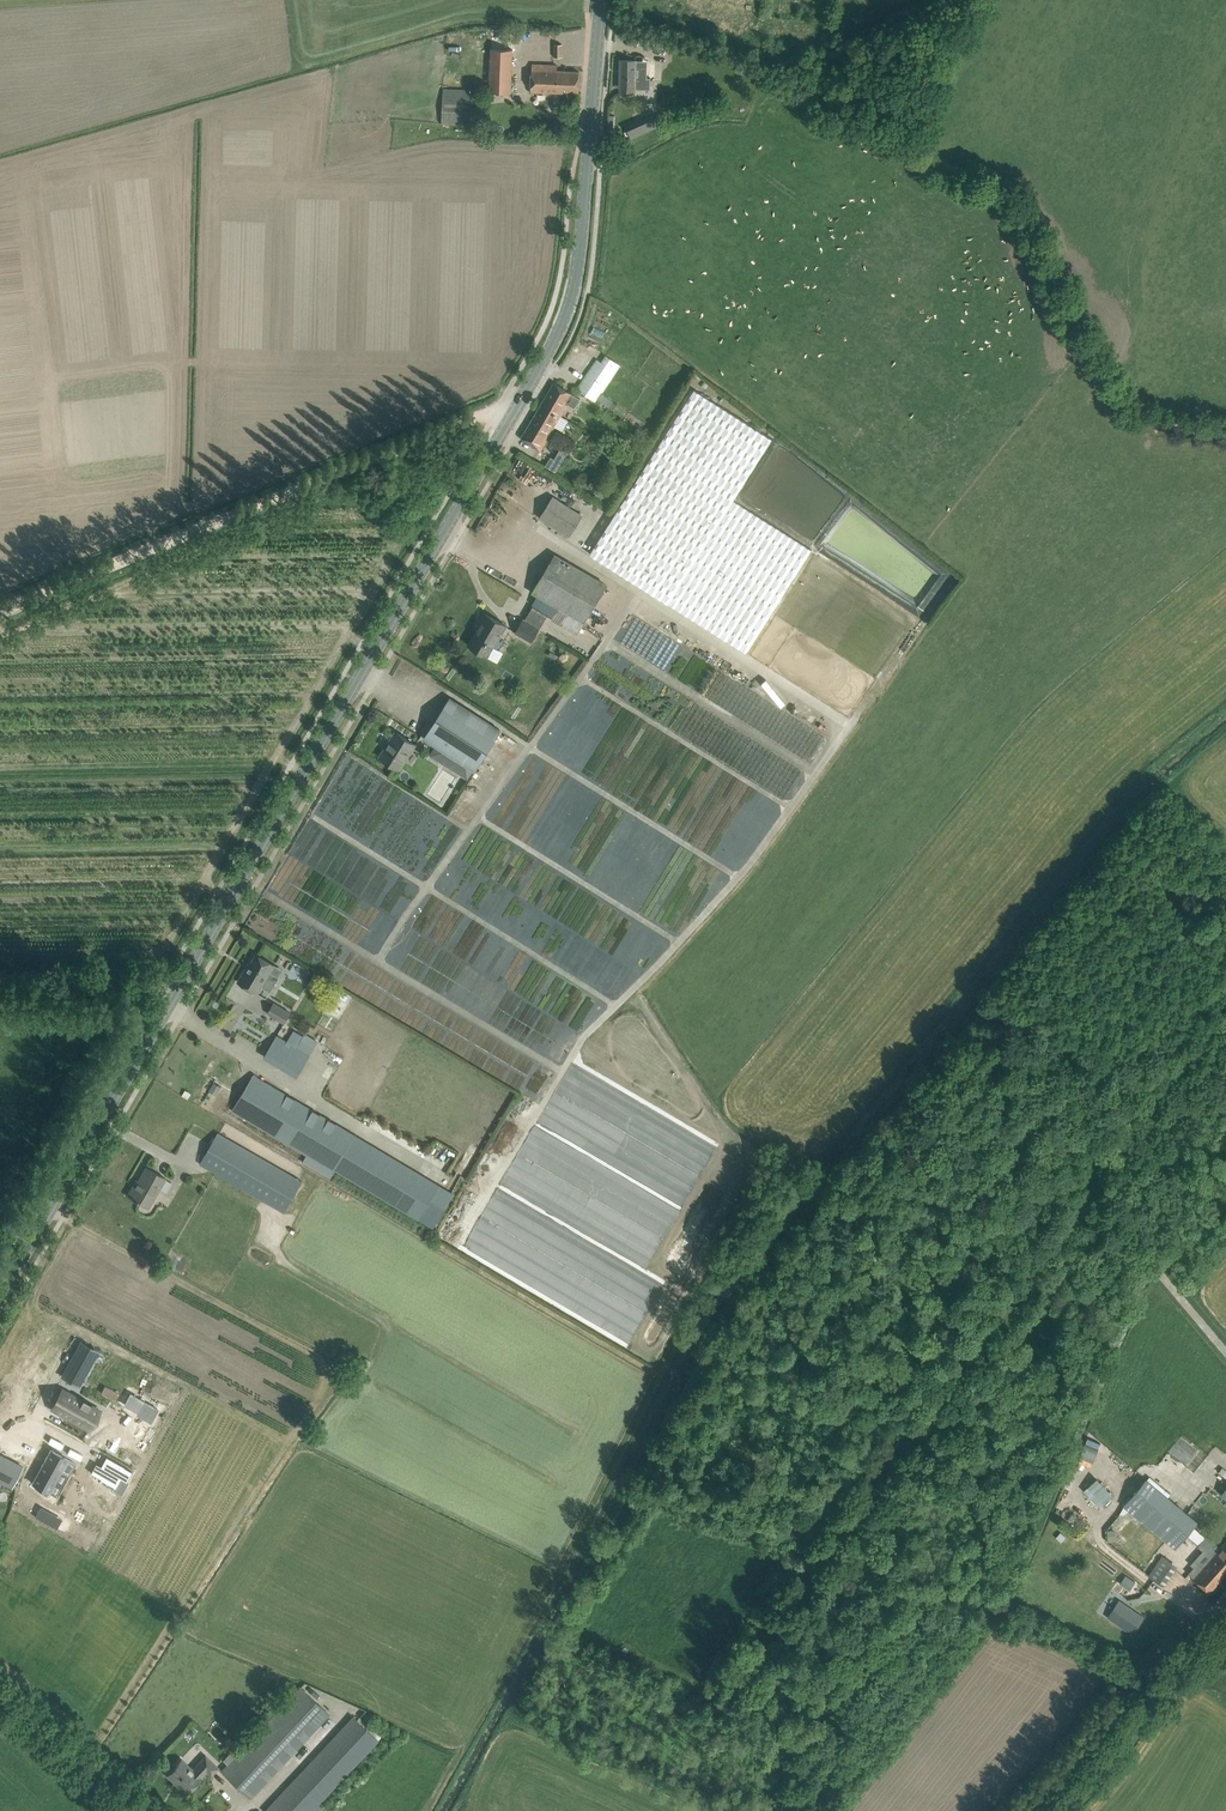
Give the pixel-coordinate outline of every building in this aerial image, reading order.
[(639,38),(638,45),(647,47),(649,40),(639,38)] [(489,92),(511,93),(513,50),(491,49),(489,92)] [(621,60),(621,78),(623,78),(623,90),(633,90),(633,89),(651,89),(651,78),(647,78),(645,78),(645,68),(636,68),(636,60),(621,60)] [(737,63),(735,70),(748,73),(750,66),(737,63)] [(531,91),(579,93),(580,72),(557,71),(558,65),(532,64),(531,91)] [(442,124),(482,125),(483,108),(473,107),(473,97),(471,97),(471,90),(443,88),(442,124)] [(647,116),(627,126),(632,136),(652,127),(647,116)] [(577,389),(596,402),(621,365),(606,355),(601,362),(598,359),(577,389)] [(555,383),(542,405),(562,417),(563,416),(561,414),(567,404),(575,408),(580,399),(571,394),(571,393),(555,383)] [(590,553),(746,653),(812,550),(734,499),(772,438),(694,389),(590,553)] [(562,417),(542,405),(522,438),(541,449),(560,417),(562,418),(562,417)] [(560,450),(556,456),(563,460),(565,457),(565,456),(568,454),(565,450),(562,451),(561,450),(560,450)] [(540,518),(569,536),(582,515),(553,497),(540,518)] [(934,571),(917,601),(824,548),(813,567),(913,624),(921,609),(926,612),(945,578),(934,571)] [(606,585),(573,565),(576,559),(564,551),(560,558),(555,554),(533,592),(546,599),(541,608),(553,615),(551,620),(577,635),(606,585)] [(482,622),(469,645),(488,656),(506,626),(484,613),(480,621),(482,622)] [(629,614),(616,640),(636,651),(640,643),(643,644),(647,636),(652,639),(657,629),(629,614)] [(516,632),(531,641),(539,628),(524,620),(516,632)] [(715,670),(660,633),(654,641),(671,653),(662,666),(701,693),(708,683),(707,682),(715,670)] [(787,694),(782,705),(795,710),(799,699),(787,694)] [(437,746),(431,755),(442,761),(446,760),(450,755),(467,765),(463,771),(464,775),(468,778),(474,770),(475,770),(500,730),(450,698),(424,738),(437,746)] [(379,757),(400,770),(416,744),(398,733),(390,745),(388,743),(379,757)] [(279,977),(271,972),(275,965),(257,954),(251,964),(252,965),(249,970),(246,968),(238,982),(258,993),(262,987),(271,992),(279,977)] [(71,981),(71,994),(83,994),(83,983),(82,983),(82,984),(75,984),(75,981),(71,981)] [(268,1013),(284,1023),(290,1012),(274,1003),(268,1013)] [(264,1056),(297,1076),(309,1055),(277,1035),(264,1056)] [(335,1170),(418,1221),(439,1187),(354,1136),(344,1130),(266,1082),(256,1076),(257,1075),(254,1074),(254,1075),(253,1074),(232,1110),(243,1116),(306,1155),(303,1161),(330,1178),(335,1170)] [(201,1164),(284,1212),(302,1181),(219,1133),(201,1164)] [(127,1196),(149,1208),(166,1178),(146,1167),(135,1187),(133,1186),(127,1196)] [(77,1349),(62,1375),(79,1385),(93,1359),(77,1349)] [(100,1411),(62,1389),(52,1408),(89,1429),(100,1411)] [(51,1449),(32,1483),(49,1492),(60,1471),(69,1476),(76,1463),(51,1449)] [(12,1487),(22,1467),(0,1456),(0,1481),(12,1487)] [(96,1462),(91,1471),(101,1477),(100,1478),(115,1486),(120,1476),(126,1480),(132,1470),(123,1466),(124,1465),(106,1456),(101,1465),(96,1462)] [(1099,1506),(1112,1493),(1094,1477),(1082,1490),(1099,1506)] [(1124,1505),(1176,1548),(1198,1522),(1146,1478),(1124,1505)] [(1061,1532),(1056,1537),(1061,1542),(1066,1537),(1061,1532)] [(1217,1551),(1214,1555),(1219,1559),(1215,1564),(1225,1574),(1225,1573),(1225,1541),(1217,1551)] [(1217,1551),(1213,1548),(1197,1566),(1196,1565),(1189,1573),(1210,1592),(1225,1574),(1215,1564),(1219,1559),(1214,1555),(1217,1551)] [(1148,1576),(1154,1579),(1163,1586),(1176,1568),(1161,1558),(1148,1576)] [(1119,1601),(1109,1617),(1132,1633),(1143,1618),(1119,1601)] [(251,1798),(327,1716),(329,1714),(300,1687),(221,1771),(251,1798)] [(378,1739),(353,1716),(264,1810),(311,1810),(378,1739)] [(167,1774),(178,1784),(176,1787),(185,1795),(201,1778),(200,1777),(207,1771),(211,1775),(218,1767),(205,1755),(193,1768),(183,1757),(167,1774)]
